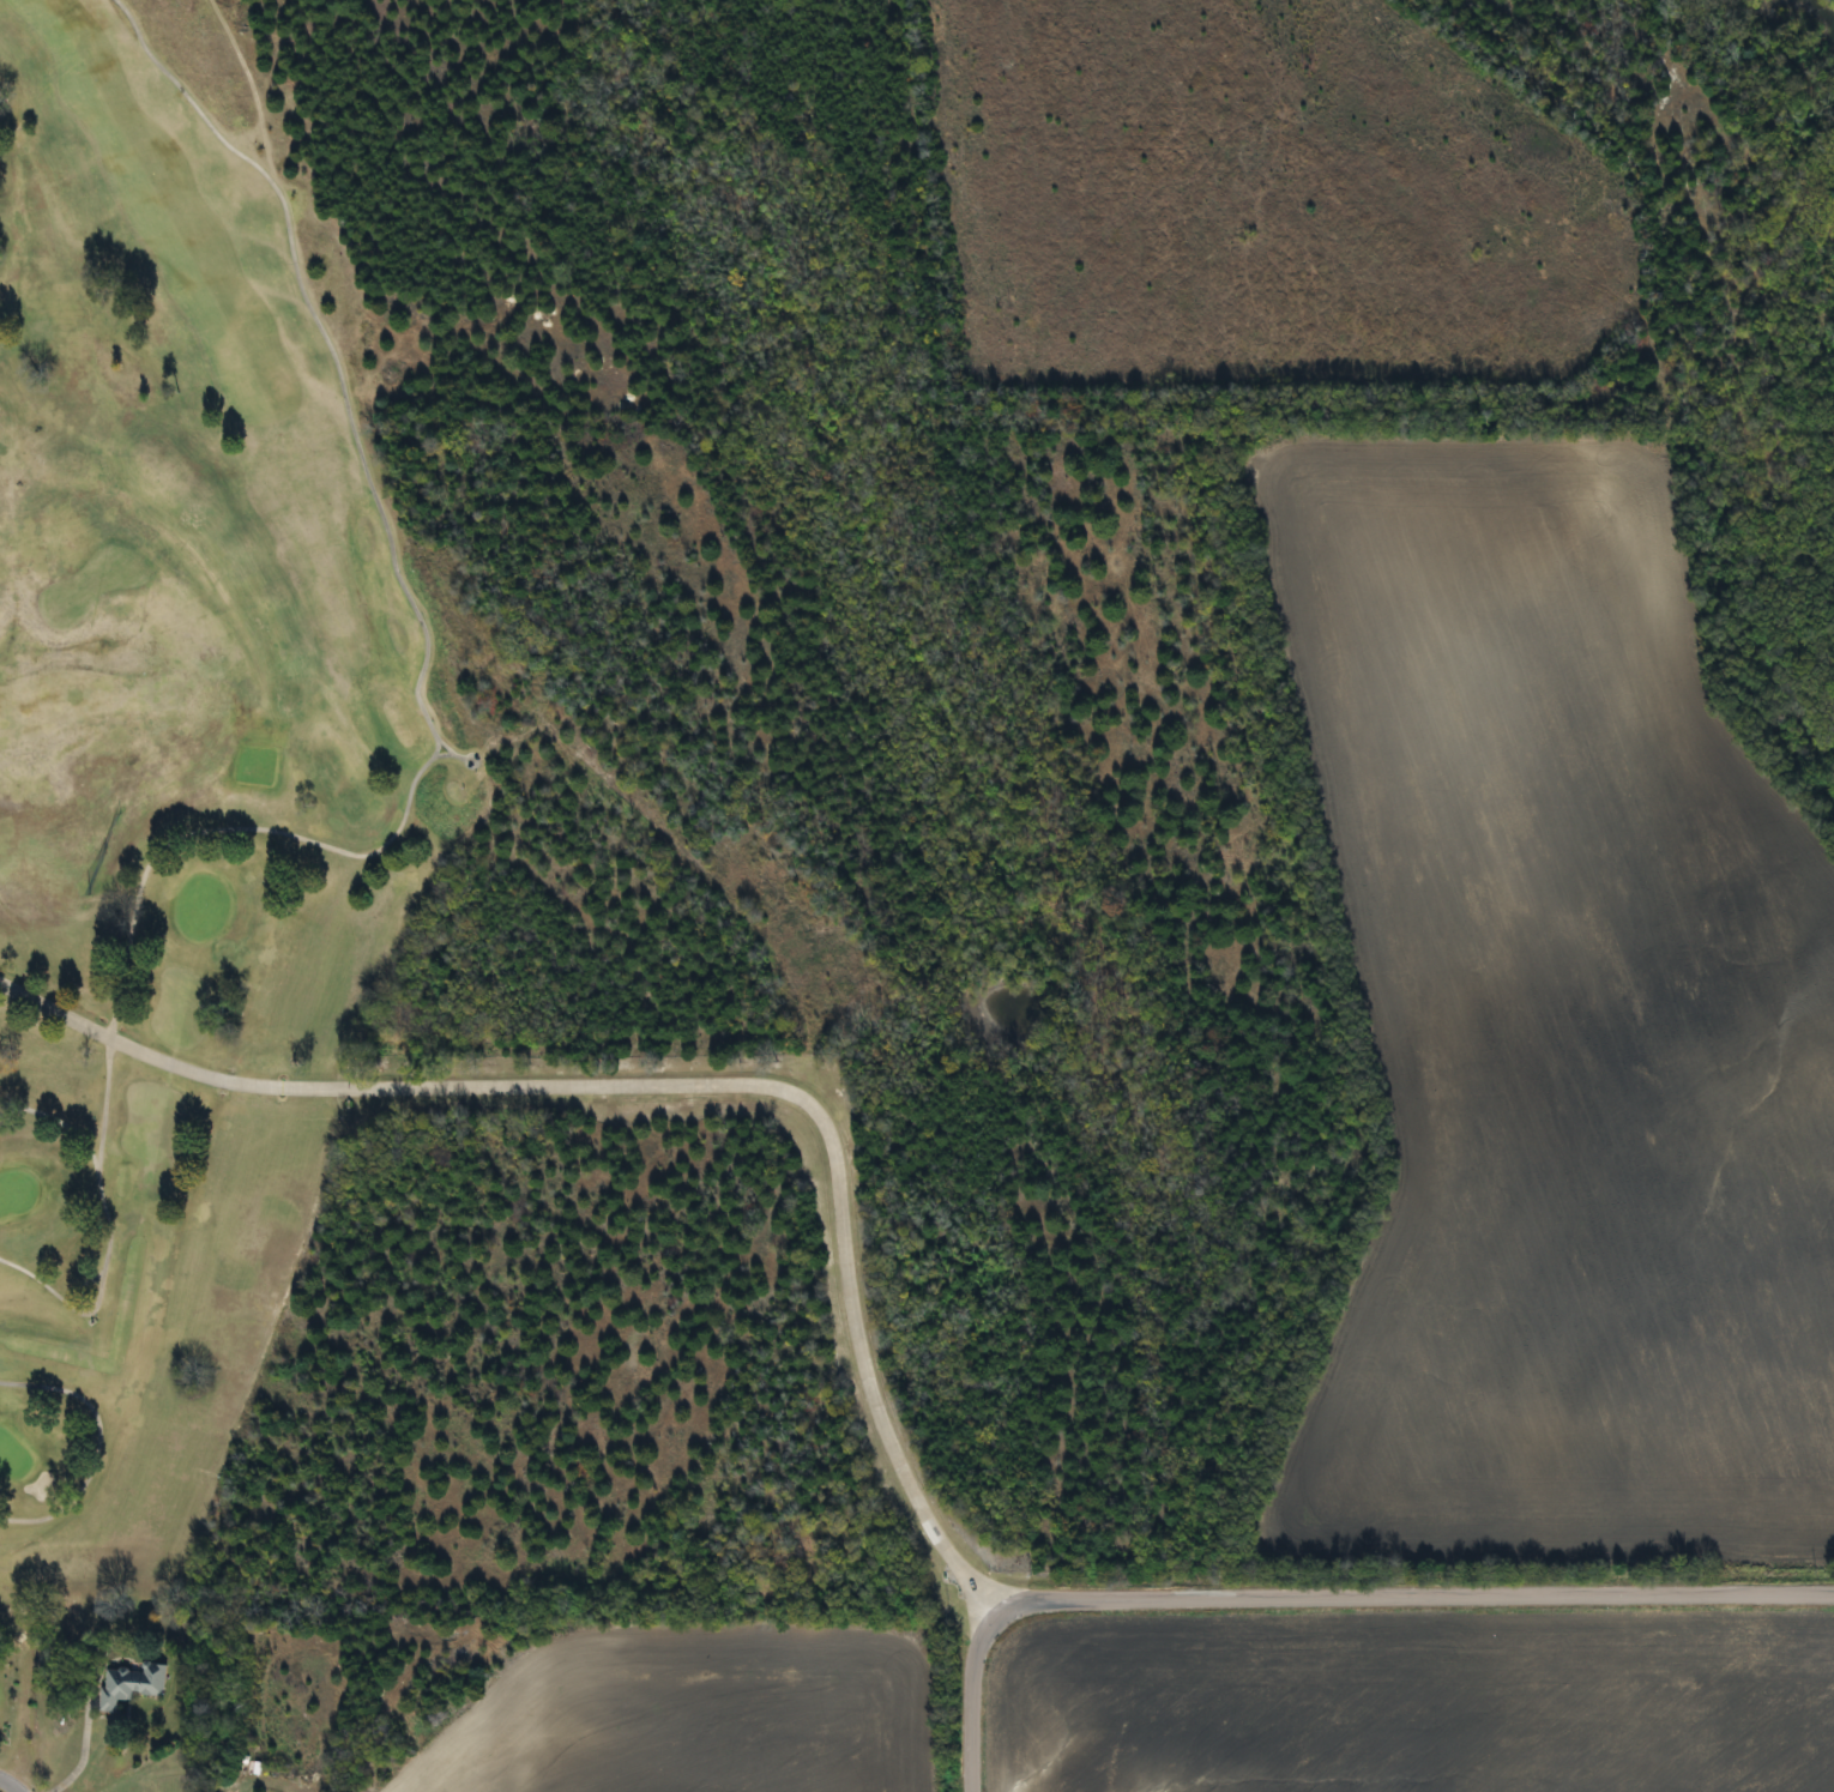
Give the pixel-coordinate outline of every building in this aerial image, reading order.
[(161,1664),(159,1695),(128,1693),(128,1700),(113,1699),(113,1712),(95,1710),(98,1669),(138,1671),(138,1663),(161,1664)]
